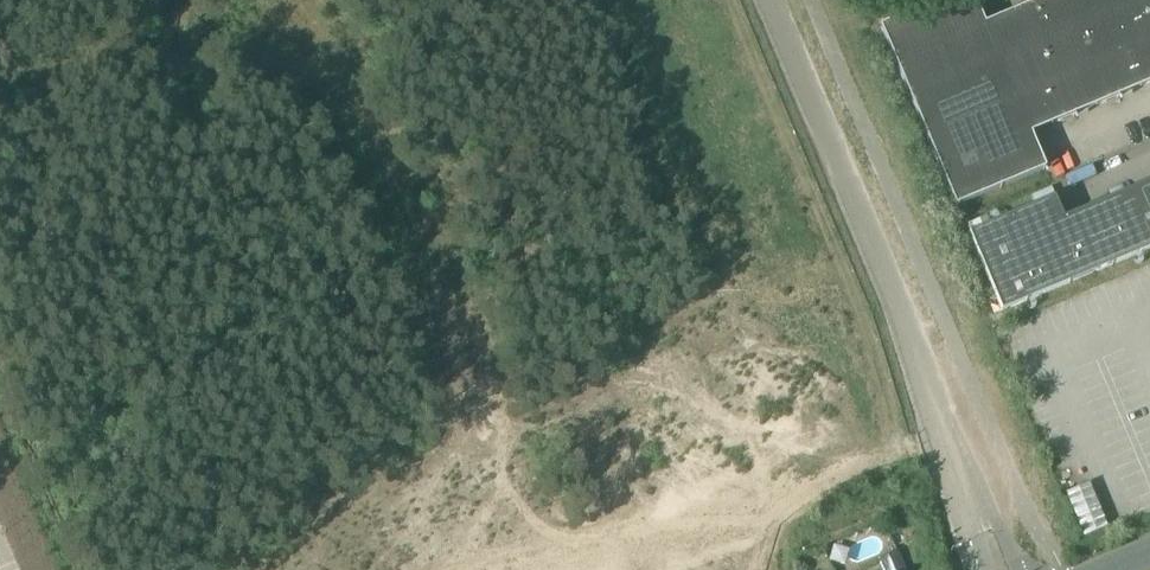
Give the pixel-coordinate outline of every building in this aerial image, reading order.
[(954,207),(1044,169),(1029,134),(1149,83),(1149,0),(1042,0),(983,24),(973,0),(944,0),(879,27),(954,207)] [(1061,219),(1053,198),(967,233),(1000,311),(1149,249),(1149,182),(1061,219)] [(1083,537),(1107,528),(1090,485),(1066,494),(1083,537)] [(883,569),(906,569),(899,551),(879,560),(883,569)]
